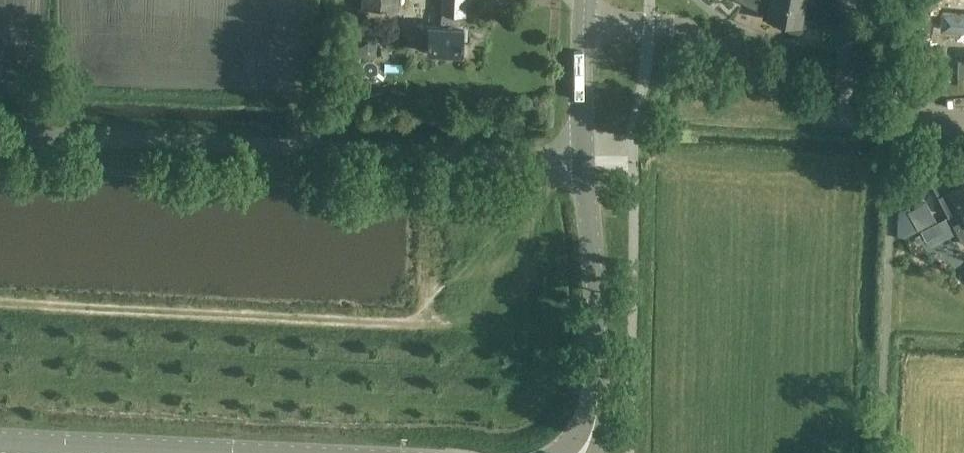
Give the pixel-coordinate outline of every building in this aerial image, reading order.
[(361,7),(397,9),(397,0),(361,0),(361,7)] [(427,52),(462,53),(463,27),(462,27),(463,15),(464,15),(464,0),(442,0),(441,26),(427,25),(428,24),(415,23),(414,36),(427,36),(427,52)] [(744,2),(763,12),(762,18),(782,22),(784,22),(788,0),(745,0),(744,2)] [(784,22),(786,23),(786,22),(788,23),(787,27),(790,31),(799,32),(803,30),(803,26),(806,26),(807,20),(829,19),(827,0),(788,0),(784,22)] [(948,36),(963,37),(963,10),(948,9),(948,36)] [(931,13),(919,12),(918,35),(932,36),(932,27),(932,13),(931,13)] [(935,75),(955,72),(951,42),(931,44),(935,75)] [(930,61),(917,60),(916,83),(929,83),(930,61)] [(957,61),(956,82),(963,82),(963,61),(957,61)] [(963,206),(963,182),(962,183),(956,171),(931,183),(942,204),(954,198),(959,208),(963,206)] [(953,224),(963,244),(963,243),(963,219),(953,224)]
